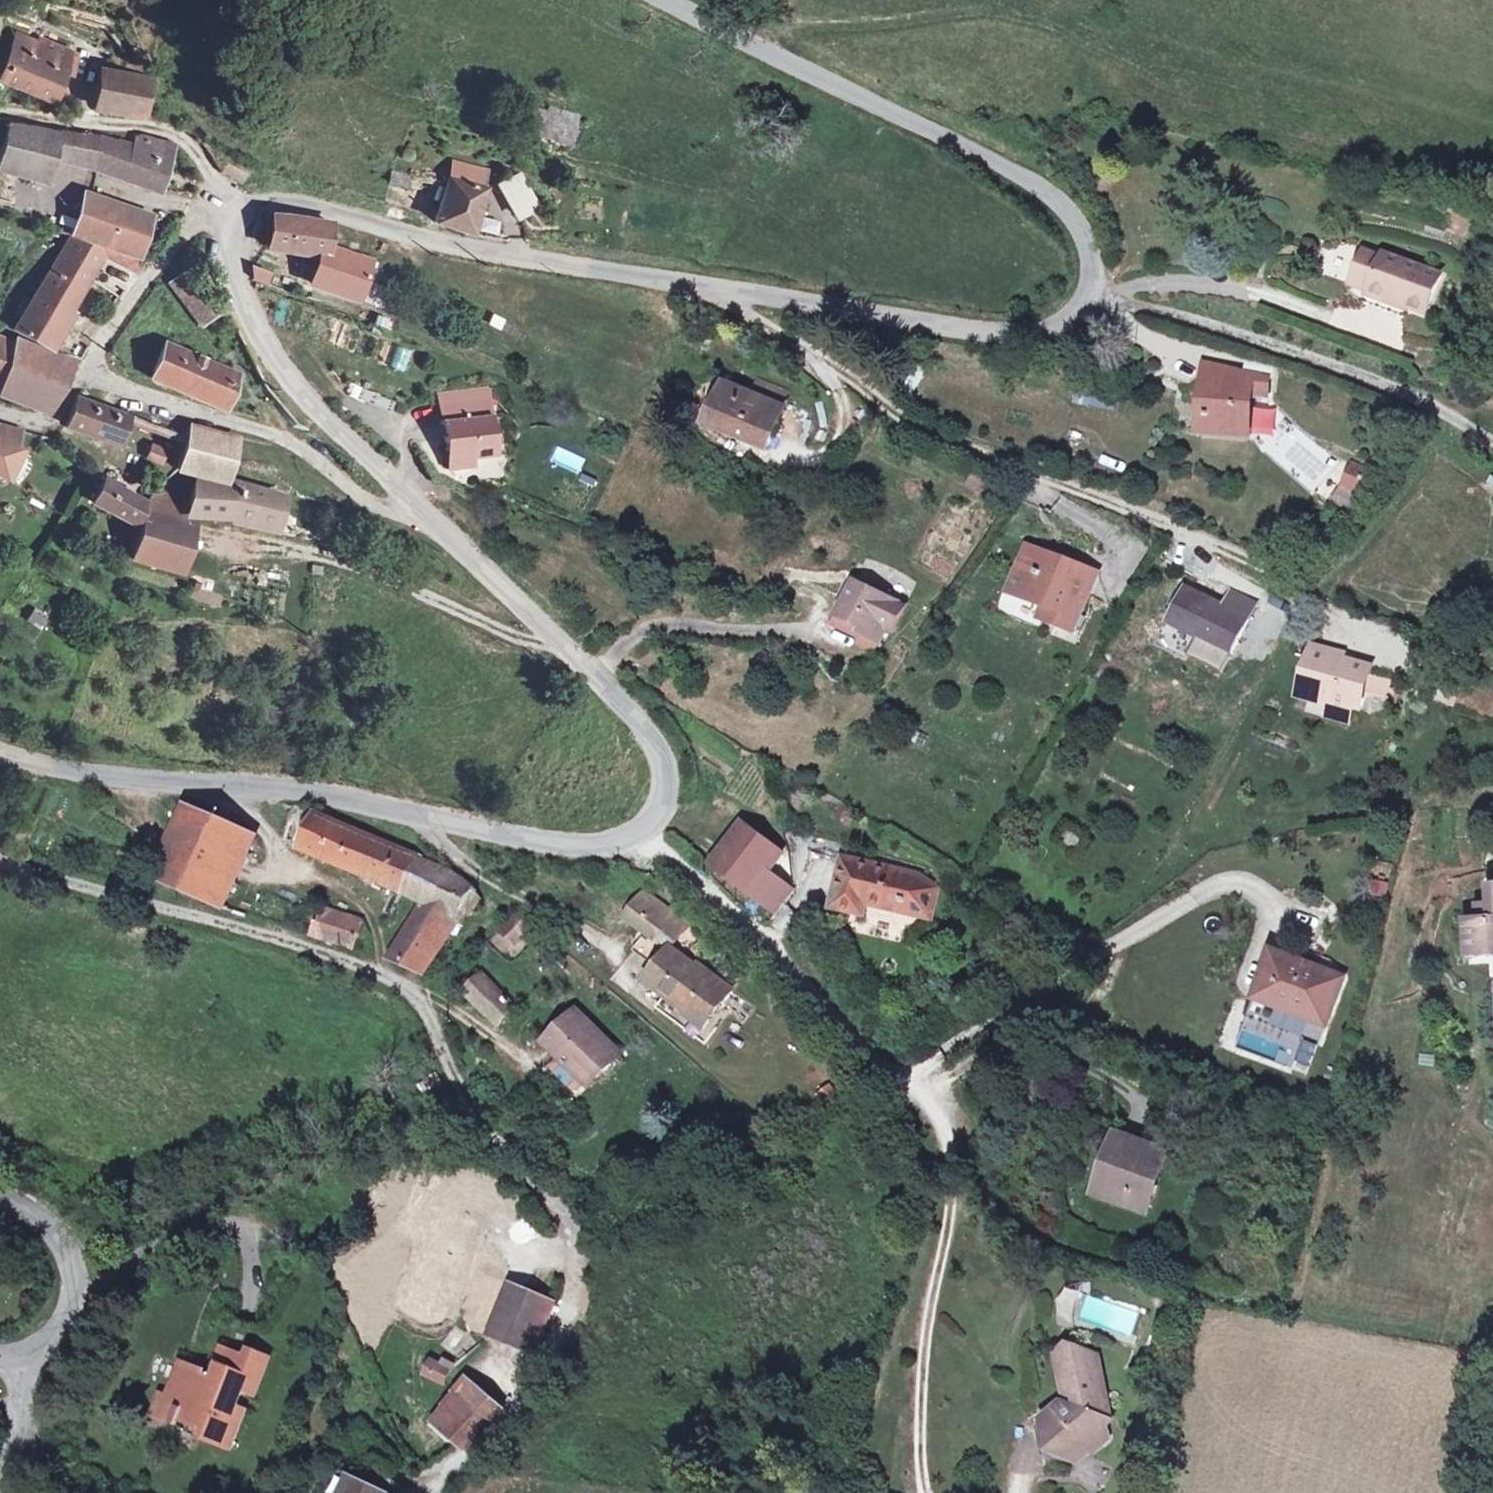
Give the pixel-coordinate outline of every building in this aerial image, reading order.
[(287,24),(289,12),(281,11),(279,23),(287,24)] [(36,52),(40,43),(18,33),(14,41),(28,46),(31,50),(36,52)] [(70,52),(41,39),(40,43),(36,52),(31,50),(28,46),(14,41),(12,48),(0,73),(0,79),(50,100),(70,52)] [(151,79),(129,75),(108,71),(99,110),(143,115),(151,79)] [(566,144),(575,115),(549,107),(547,111),(535,107),(527,132),(566,144)] [(53,130),(6,123),(0,145),(0,169),(40,179),(46,156),(53,130)] [(72,149),(77,134),(53,130),(46,156),(85,166),(88,157),(76,153),(72,149)] [(168,163),(175,145),(146,137),(143,137),(141,137),(139,137),(136,139),(133,143),(131,146),(130,148),(98,137),(77,134),(72,149),(76,153),(88,157),(85,166),(154,190),(163,161),(168,163)] [(490,169),(453,161),(450,177),(446,185),(434,221),(478,237),(492,187),(488,186),(490,169)] [(406,187),(409,176),(392,172),(389,182),(406,187)] [(534,209),(516,178),(502,187),(519,217),(534,209)] [(136,258),(151,215),(84,193),(70,236),(72,237),(107,249),(111,250),(136,258)] [(291,217),(273,216),(267,246),(323,255),(314,285),(358,300),(365,280),(371,261),(327,247),(332,224),(291,217)] [(95,268),(107,249),(72,237),(63,250),(95,268)] [(45,347),(88,279),(95,268),(63,250),(29,302),(19,317),(11,329),(45,347)] [(141,261),(136,258),(111,250),(108,257),(136,271),(141,261)] [(1427,314),(1441,276),(1383,255),(1382,259),(1364,253),(1356,277),(1367,281),(1371,289),(1370,292),(1369,295),(1409,309),(1409,307),(1427,314)] [(1119,274),(1119,263),(1109,263),(1109,274),(1119,274)] [(268,274),(250,267),(251,281),(263,284),(268,274)] [(217,308),(188,269),(172,283),(201,323),(217,308)] [(1367,281),(1356,277),(1352,286),(1370,292),(1371,289),(1367,281)] [(378,286),(365,280),(358,300),(382,307),(387,292),(377,289),(378,286)] [(14,313),(19,317),(29,302),(23,298),(14,313)] [(13,338),(12,343),(0,379),(0,393),(39,408),(65,360),(13,338)] [(12,343),(0,339),(0,379),(12,343)] [(232,372),(165,343),(150,377),(217,406),(232,372)] [(392,344),(385,366),(402,371),(409,350),(392,344)] [(1212,365),(1205,363),(1203,394),(1210,394),(1212,365)] [(1250,439),(1253,396),(1268,397),(1269,379),(1212,365),(1210,394),(1203,394),(1200,436),(1250,439)] [(753,390),(719,377),(696,424),(764,450),(784,402),(753,390)] [(488,388),(437,394),(438,403),(489,398),(488,388)] [(124,416),(76,398),(64,425),(116,444),(124,416)] [(489,398),(438,403),(445,465),(471,462),(471,457),(496,454),(489,398)] [(244,436),(191,423),(188,449),(179,474),(232,487),(241,462),(244,436)] [(1,478),(8,466),(17,449),(8,444),(11,428),(0,425),(0,477),(1,478)] [(8,444),(17,449),(21,431),(11,428),(8,444)] [(553,466),(581,471),(587,441),(559,436),(553,466)] [(166,465),(170,449),(150,444),(146,460),(166,465)] [(25,475),(8,466),(1,478),(16,485),(25,475)] [(1365,494),(1373,475),(1352,466),(1344,485),(1365,494)] [(151,501),(107,477),(103,491),(93,505),(141,531),(150,517),(151,501)] [(283,537),(293,495),(237,479),(232,487),(197,479),(188,520),(233,523),(233,526),(283,537)] [(199,551),(196,528),(150,512),(150,517),(146,525),(144,536),(133,561),(188,578),(199,551)] [(1044,571),(1021,562),(1009,594),(1046,608),(1041,620),(1075,634),(1098,573),(1068,561),(1060,583),(1042,577),(1044,571)] [(905,607),(856,583),(839,618),(864,630),(861,635),(881,644),(888,629),(894,632),(905,607)] [(1224,608),(1186,589),(1169,624),(1232,655),(1256,605),(1231,593),(1224,608)] [(1335,654),(1315,648),(1301,698),(1313,701),(1309,713),(1350,724),(1354,708),(1360,709),(1364,693),(1392,700),(1397,683),(1369,676),(1371,669),(1334,658),(1335,654)] [(221,910),(256,833),(180,799),(144,876),(221,910)] [(416,857),(317,815),(296,806),(290,822),(296,824),(288,844),(402,891),(416,857)] [(783,854),(742,824),(712,865),(753,896),(766,877),(783,854)] [(475,889),(452,872),(416,857),(402,891),(403,892),(424,901),(471,915),(480,903),(480,898),(475,889)] [(918,876),(844,859),(833,908),(855,913),(857,902),(865,903),(931,918),(938,888),(918,876)] [(773,910),(786,890),(766,877),(753,896),(773,910)] [(1372,880),(1369,896),(1385,898),(1388,882),(1372,880)] [(1490,888),(1491,907),(1479,908),(1479,922),(1468,923),(1469,958),(1492,957),(1492,888),(1490,888)] [(689,927),(644,893),(625,918),(645,932),(632,950),(649,962),(652,959),(659,964),(646,982),(689,1014),(692,1010),(708,1022),(731,991),(714,978),(712,980),(671,950),(689,927)] [(471,915),(424,901),(414,920),(450,936),(471,915)] [(865,903),(857,902),(855,913),(863,915),(865,903)] [(355,950),(364,922),(326,910),(318,938),(355,950)] [(517,944),(533,924),(520,912),(502,931),(517,944)] [(450,936),(414,920),(392,961),(426,975),(450,936)] [(1343,978),(1273,952),(1256,999),(1326,1025),(1343,978)] [(517,1009),(485,978),(468,995),(500,1026),(517,1009)] [(621,1056),(579,1015),(569,1025),(566,1022),(550,1038),(564,1052),(559,1057),(544,1072),(575,1103),(621,1056)] [(1283,1060),(1289,1028),(1246,1020),(1240,1052),(1283,1060)] [(564,1052),(550,1038),(544,1044),(559,1057),(564,1052)] [(1302,1040),(1295,1063),(1310,1067),(1317,1044),(1302,1040)] [(1166,1153),(1118,1136),(1112,1152),(1115,1153),(1100,1196),(1145,1212),(1166,1153)] [(96,1264),(92,1259),(87,1264),(91,1269),(96,1264)] [(533,1354),(554,1303),(510,1285),(489,1336),(533,1354)] [(1071,1322),(1074,1292),(1065,1291),(1062,1321),(1071,1322)] [(1106,1438),(1104,1426),(1109,1421),(1096,1359),(1068,1348),(1057,1357),(1065,1395),(1078,1400),(1081,1407),(1074,1409),(1062,1404),(1044,1420),(1049,1450),(1069,1457),(1081,1445),(1093,1449),(1106,1438)] [(237,1405),(242,1392),(253,1397),(268,1358),(250,1350),(247,1357),(226,1349),(214,1380),(204,1376),(205,1371),(182,1362),(169,1397),(162,1394),(155,1414),(172,1421),(171,1424),(176,1426),(178,1419),(205,1429),(202,1437),(230,1448),(246,1408),(237,1405)] [(452,1370),(431,1359),(423,1375),(445,1385),(452,1370)] [(463,1384),(433,1423),(464,1450),(480,1437),(481,1437),(489,1429),(500,1416),(485,1402),(463,1384)] [(341,1474),(332,1492),(380,1492),(341,1474)]
